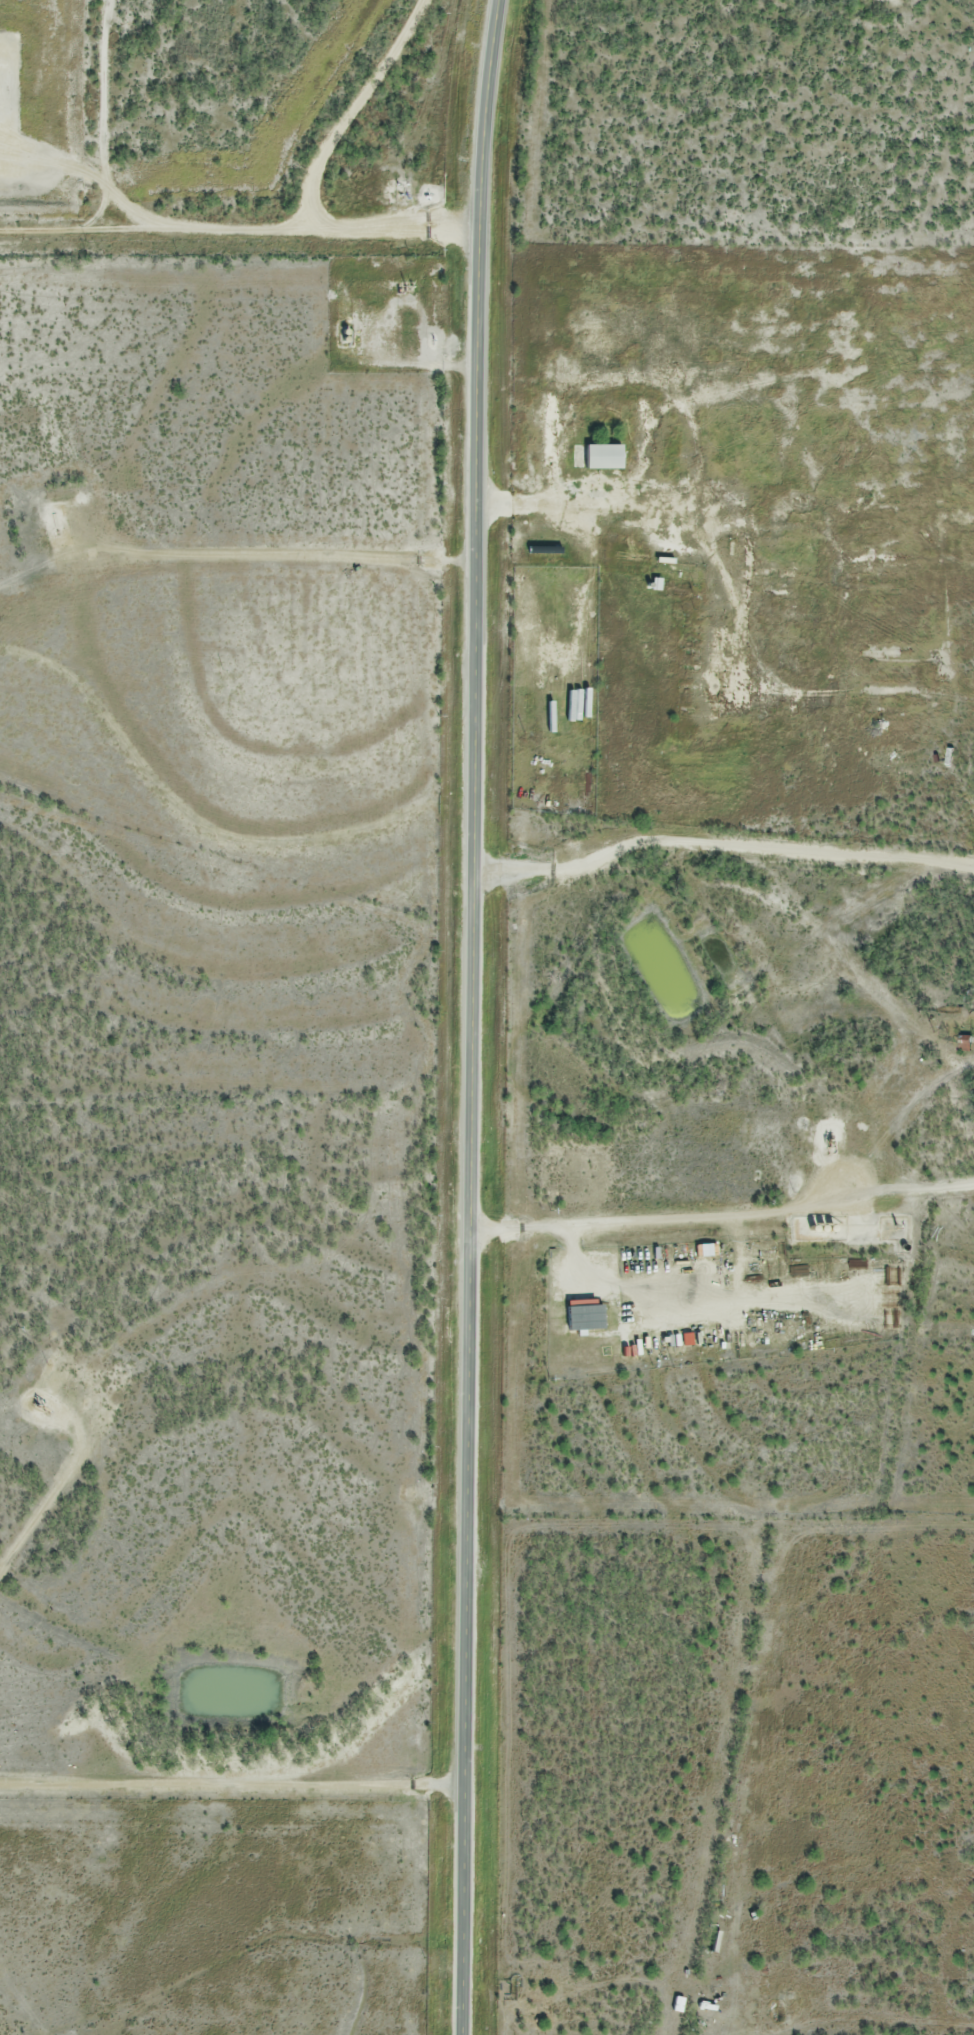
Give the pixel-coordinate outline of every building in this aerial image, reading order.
[(624,444),(624,470),(587,470),(587,444),(624,444)] [(572,1327),(571,1305),(605,1304),(606,1326),(572,1327)] [(681,2012),(674,2011),(676,1998),(683,1999),(681,2012)]
